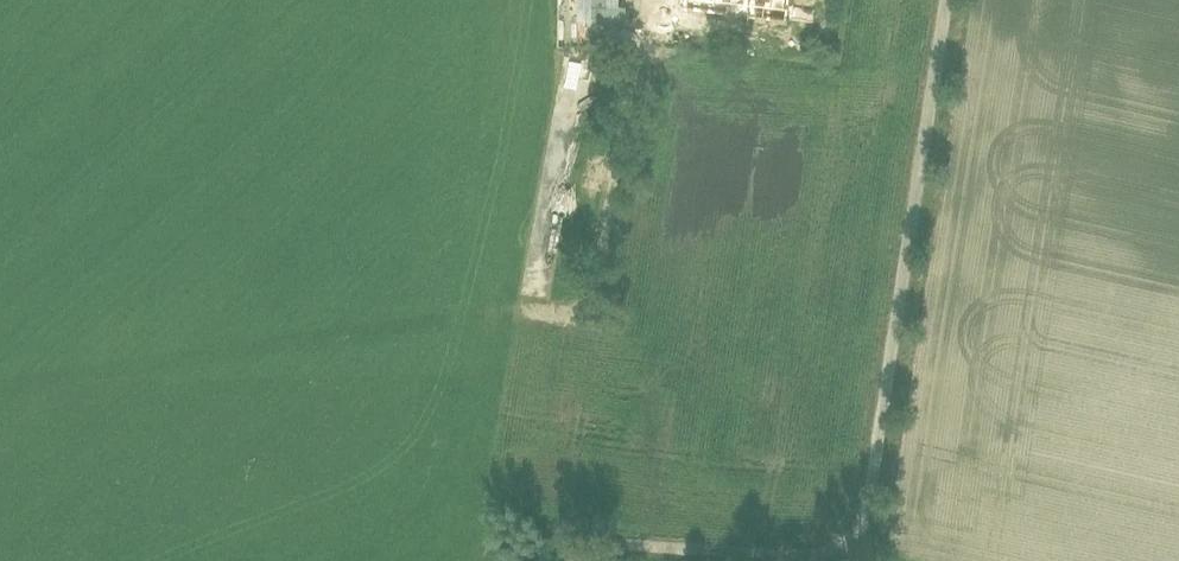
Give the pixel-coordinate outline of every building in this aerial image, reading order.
[(815,0),(678,0),(678,2),(812,21),(815,0)]
